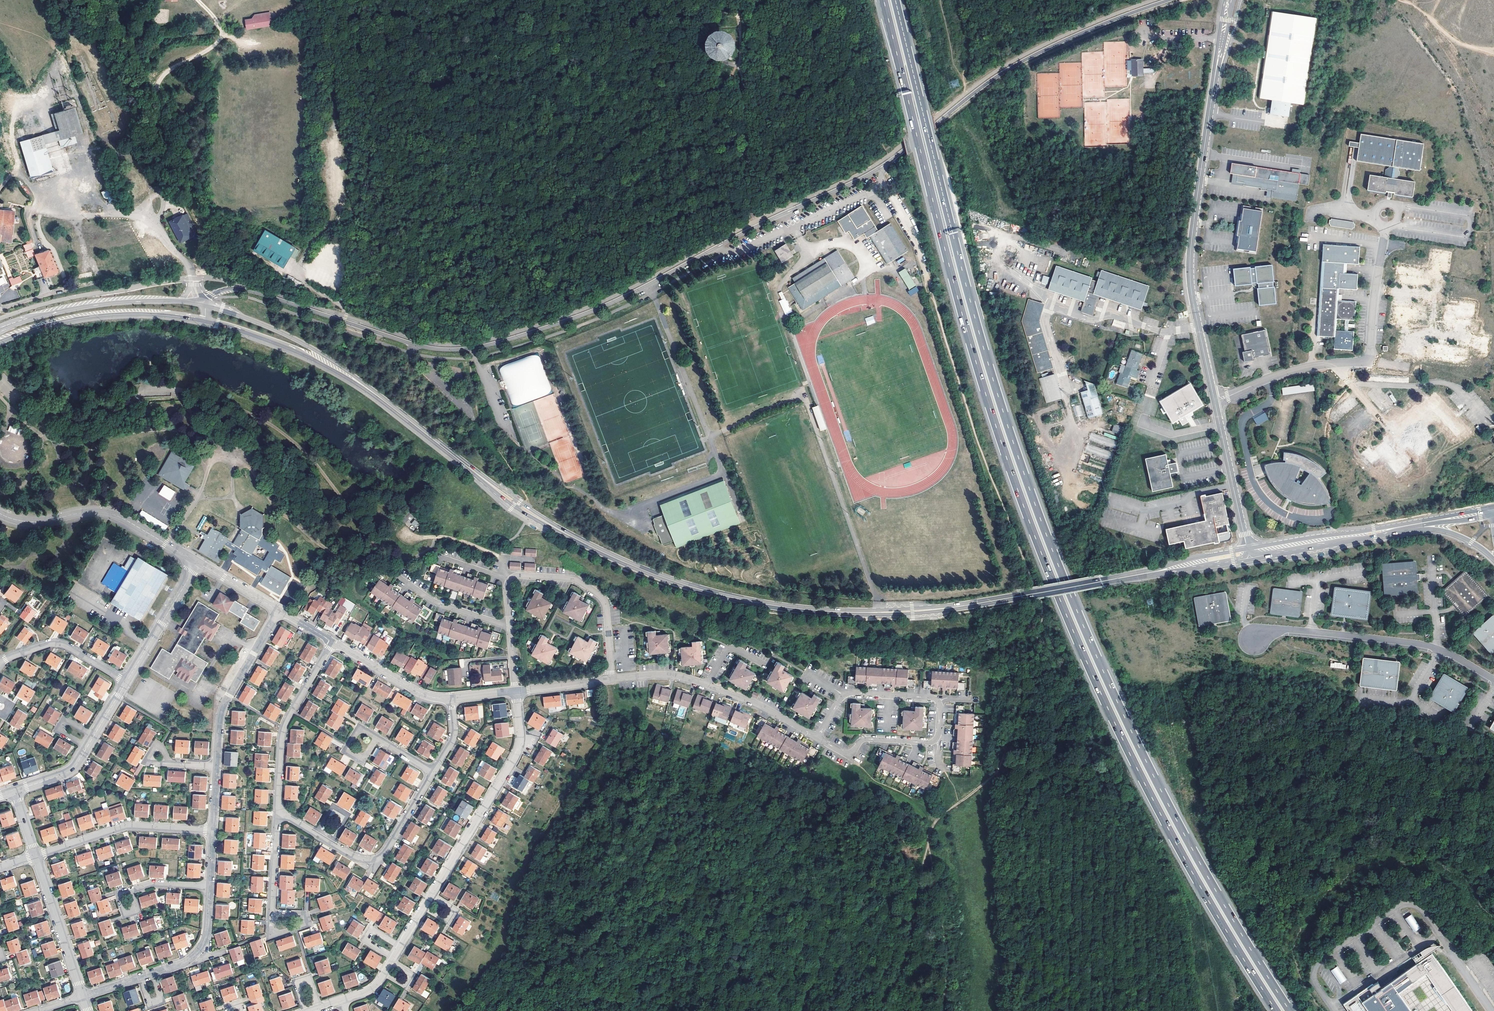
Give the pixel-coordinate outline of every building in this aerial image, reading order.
[(1265,52),(1263,59),(1257,99),(1303,106),(1316,20),(1271,12),(1265,52)] [(255,19),(246,20),(247,29),(272,25),(271,16),(255,19)] [(709,33),(705,42),(706,57),(717,61),(731,60),(735,49),(734,36),(723,32),(709,33)] [(1144,61),(1134,61),(1134,77),(1144,77),(1144,61)] [(57,94),(62,109),(73,106),(68,91),(57,94)] [(62,109),(54,112),(64,145),(72,142),(70,135),(73,134),(81,132),(73,106),(62,109)] [(64,145),(54,112),(49,113),(55,131),(41,136),(43,143),(57,139),(60,146),(64,145)] [(897,126),(885,130),(887,138),(899,134),(897,126)] [(16,130),(20,142),(25,141),(21,129),(16,130)] [(1350,141),(1349,146),(1359,148),(1357,162),(1387,166),(1387,167),(1383,169),(1382,177),(1368,175),(1365,190),(1384,192),(1389,193),(1393,194),(1411,196),(1414,181),(1397,179),(1397,177),(1400,176),(1400,171),(1398,170),(1399,168),(1420,171),(1424,143),(1362,134),(1360,143),(1350,141)] [(25,141),(20,142),(31,178),(53,172),(43,143),(41,136),(25,141)] [(1347,160),(1357,162),(1359,148),(1349,146),(1347,160)] [(1233,175),(1238,176),(1237,183),(1243,184),(1243,187),(1261,189),(1261,191),(1267,192),(1272,193),(1271,195),(1271,199),(1296,203),(1300,174),(1292,173),(1232,164),(1230,175),(1233,175)] [(53,172),(31,178),(33,184),(54,177),(53,172)] [(1232,185),(1243,187),(1243,184),(1237,183),(1238,176),(1233,175),(1232,185)] [(101,192),(104,198),(111,195),(108,189),(101,192)] [(867,238),(870,236),(888,264),(908,252),(890,224),(878,231),(862,206),(838,221),(846,233),(849,231),(855,240),(864,234),(867,238)] [(1256,253),(1262,212),(1255,211),(1255,214),(1250,213),(1250,210),(1243,209),(1241,222),(1240,227),(1239,227),(1238,227),(1237,232),(1239,232),(1238,237),(1237,250),(1243,251),(1243,253),(1249,254),(1249,252),(1256,253)] [(11,242),(14,212),(4,211),(0,210),(0,241),(11,242)] [(177,218),(170,221),(181,242),(194,236),(183,215),(177,218)] [(1328,229),(1350,233),(1350,230),(1352,231),(1352,227),(1350,227),(1351,225),(1329,222),(1329,224),(1327,223),(1326,227),(1329,227),(1328,229)] [(254,250),(285,268),(291,257),(293,254),(296,256),(300,250),(265,230),(254,250)] [(24,245),(29,258),(36,255),(31,243),(27,244),(24,245)] [(786,243),(775,250),(783,262),(793,255),(786,243)] [(1360,248),(1323,245),(1321,284),(1358,287),(1358,275),(1345,274),(1345,265),(1359,266),(1360,248)] [(40,266),(33,269),(35,275),(36,279),(47,275),(50,277),(53,275),(54,272),(58,271),(49,251),(48,250),(36,255),(40,266)] [(788,288),(802,311),(854,277),(838,250),(792,279),(794,284),(788,288)] [(1250,268),(1233,270),(1235,287),(1252,285),(1251,284),(1256,283),(1256,285),(1258,285),(1258,289),(1257,289),(1259,307),(1275,305),(1274,288),(1272,288),(1272,283),(1273,283),(1272,266),(1255,268),(1255,269),(1250,270),(1250,268)] [(905,268),(899,272),(909,289),(916,285),(905,268)] [(1096,282),(1055,268),(1047,291),(1082,303),(1080,312),(1086,314),(1089,306),(1092,307),(1096,297),(1138,311),(1147,287),(1100,271),(1096,282)] [(1047,285),(1049,277),(1043,275),(1041,283),(1047,285)] [(14,277),(10,279),(12,286),(23,281),(21,276),(14,278),(14,277)] [(1358,287),(1321,284),(1317,337),(1325,338),(1335,339),(1334,350),(1353,352),(1355,333),(1336,331),(1337,321),(1355,322),(1357,302),(1339,301),(1340,289),(1357,291),(1358,287)] [(916,286),(908,291),(911,296),(919,291),(916,286)] [(1477,303),(1459,300),(1458,305),(1441,303),(1438,320),(1455,323),(1456,318),(1475,321),(1477,303)] [(1032,323),(1038,305),(1027,301),(1020,323),(1036,374),(1048,370),(1032,323)] [(1041,306),(1038,305),(1032,323),(1048,370),(1050,369),(1036,324),(1041,306)] [(873,316),(865,318),(867,325),(875,323),(873,316)] [(1112,325),(1123,329),(1125,323),(1114,319),(1112,325)] [(1241,336),(1245,353),(1242,353),(1243,356),(1247,359),(1252,362),(1254,361),(1254,359),(1271,355),(1266,331),(1241,336)] [(1141,355),(1130,351),(1122,375),(1119,374),(1116,385),(1126,389),(1130,378),(1136,379),(1138,372),(1135,371),(1139,360),(1141,355)] [(513,407),(552,393),(539,353),(499,367),(513,407)] [(1052,375),(1038,380),(1045,403),(1060,398),(1052,375)] [(1092,384),(1083,381),(1086,390),(1078,393),(1087,418),(1102,413),(1092,384)] [(1314,390),(1314,384),(1282,388),(1283,394),(1314,390)] [(1191,385),(1160,403),(1173,424),(1179,421),(1183,427),(1189,423),(1187,420),(1186,417),(1189,415),(1203,406),(1191,385)] [(827,428),(819,404),(812,407),(821,430),(827,428)] [(1080,405),(1072,407),(1075,417),(1083,415),(1080,405)] [(1254,418),(1257,425),(1269,420),(1265,413),(1254,418)] [(1120,434),(1123,427),(1115,424),(1112,431),(1120,434)] [(10,425),(7,431),(16,434),(18,429),(10,425)] [(1091,434),(1089,441),(1116,447),(1118,439),(1091,434)] [(1111,460),(1113,453),(1088,443),(1085,450),(1111,460)] [(169,451),(156,473),(181,488),(182,485),(184,482),(180,480),(189,463),(184,460),(182,453),(176,456),(169,451)] [(1168,466),(1167,461),(1166,455),(1145,460),(1152,493),(1173,488),(1170,475),(1171,475),(1173,474),(1174,474),(1175,473),(1175,472),(1176,471),(1177,471),(1177,470),(1177,468),(1177,467),(1177,466),(1176,464),(1171,465),(1168,466)] [(1324,506),(1328,505),(1327,502),(1328,501),(1330,500),(1328,495),(1327,492),(1325,488),(1322,484),(1318,479),(1312,473),(1302,486),(1295,482),(1301,467),(1296,465),(1289,464),(1286,463),(1282,463),(1275,464),(1276,468),(1272,475),(1268,477),(1269,479),(1272,485),(1274,487),(1277,491),(1279,493),(1281,495),(1284,497),(1288,500),(1289,500),(1290,501),(1291,501),(1292,502),(1296,504),(1301,505),(1305,506),(1311,507),(1316,507),(1320,506),(1324,506)] [(1265,467),(1268,477),(1272,475),(1276,468),(1275,464),(1265,467)] [(664,543),(675,539),(677,546),(740,522),(723,477),(660,501),(664,513),(654,517),(653,518),(655,522),(656,523),(657,525),(656,527),(656,528),(657,530),(659,530),(660,533),(660,534),(663,543),(664,543)] [(170,501),(176,492),(164,485),(158,494),(170,501)] [(1193,524),(1165,530),(1168,546),(1184,542),(1185,550),(1214,543),(1214,544),(1219,543),(1216,528),(1229,525),(1222,494),(1205,497),(1205,496),(1200,497),(1206,522),(1193,524)] [(856,511),(862,515),(865,511),(859,507),(856,511)] [(241,520),(239,520),(239,527),(243,529),(234,543),(228,539),(225,544),(236,550),(234,553),(235,554),(238,556),(235,561),(257,575),(261,569),(267,573),(261,583),(281,595),(292,577),(272,565),(276,559),(281,562),(286,554),(278,549),(280,545),(276,543),(277,542),(263,535),(263,528),(264,528),(264,514),(253,508),(241,514),(241,520)] [(165,531),(168,525),(142,510),(139,515),(165,531)] [(415,519),(411,524),(416,528),(420,524),(415,519)] [(225,544),(228,539),(229,538),(212,528),(208,534),(206,533),(203,538),(205,539),(199,550),(218,562),(221,557),(218,555),(225,544)] [(119,595),(113,604),(141,620),(168,576),(141,559),(140,562),(132,557),(126,567),(124,566),(110,589),(119,595)] [(1417,577),(1415,561),(1381,564),(1384,596),(1418,593),(1417,577)] [(432,572),(438,574),(435,583),(485,598),(487,589),(494,591),(496,584),(488,581),(488,582),(487,584),(477,581),(478,579),(478,578),(476,578),(474,577),(473,575),(467,574),(466,578),(462,576),(463,572),(458,571),(456,572),(454,571),(452,570),(451,571),(451,573),(441,570),(441,568),(442,567),(434,565),(432,572)] [(384,576),(385,575),(378,570),(374,577),(379,580),(374,589),(417,617),(422,609),(428,613),(432,606),(426,602),(425,603),(424,604),(415,598),(416,597),(417,596),(415,595),(413,593),(412,591),(407,588),(405,591),(402,589),(405,586),(400,583),(397,583),(394,581),(393,582),(392,583),(387,580),(383,577),(384,576)] [(1487,595),(1466,571),(1454,582),(1443,592),(1464,615),(1487,595)] [(12,592),(9,595),(16,600),(23,589),(12,582),(7,588),(12,592)] [(1335,587),(1331,614),(1345,616),(1366,619),(1370,592),(1335,587)] [(536,590),(526,610),(543,619),(552,603),(544,598),(542,597),(544,593),(536,590)] [(1298,616),(1301,594),(1275,590),(1272,612),(1284,614),(1298,616)] [(244,616),(242,620),(256,628),(261,619),(248,610),(250,607),(236,598),(235,599),(222,591),(215,602),(228,610),(230,608),(244,616)] [(574,592),(563,612),(580,621),(589,605),(581,601),(579,600),(580,596),(574,592)] [(1230,619),(1226,593),(1196,598),(1200,624),(1215,621),(1230,619)] [(313,597),(308,605),(316,611),(320,605),(323,607),(329,597),(326,595),(325,596),(322,594),(320,597),(317,596),(315,598),(313,597)] [(332,599),(329,597),(323,607),(327,608),(324,612),(323,615),(329,618),(335,608),(336,606),(333,605),(335,602),(332,600),(332,599)] [(186,633),(184,632),(172,651),(163,646),(151,665),(160,670),(161,668),(163,670),(162,672),(170,677),(176,667),(180,669),(191,676),(197,680),(202,672),(200,671),(202,668),(204,669),(209,661),(195,653),(206,635),(204,634),(206,630),(214,635),(221,623),(216,619),(220,611),(210,605),(209,607),(206,606),(208,604),(200,599),(183,627),(188,630),(186,633)] [(28,604),(20,614),(28,620),(36,609),(28,604)] [(337,618),(337,617),(341,619),(348,608),(344,606),(343,608),(340,606),(338,609),(335,608),(329,618),(328,620),(334,623),(337,618)] [(443,620),(441,629),(489,646),(492,637),(498,639),(501,631),(493,628),(493,629),(492,631),(482,628),(483,626),(483,625),(481,624),(479,624),(478,622),(472,620),(471,624),(468,623),(469,619),(463,617),(462,618),(458,617),(457,617),(457,619),(452,617),(447,616),(447,614),(448,613),(440,610),(438,618),(443,620)] [(10,620),(6,616),(6,615),(3,612),(0,616),(0,632),(10,620)] [(68,620),(56,613),(49,624),(58,629),(60,625),(63,628),(68,620)] [(1493,615),(1473,633),(1491,654),(1493,651),(1493,615)] [(352,633),(352,634),(356,637),(357,635),(364,624),(358,620),(357,621),(354,620),(353,620),(347,630),(351,632),(352,633)] [(360,637),(361,636),(362,637),(363,637),(362,638),(366,641),(372,630),(373,629),(370,627),(370,626),(365,622),(364,624),(357,635),(360,637)] [(25,624),(17,635),(25,641),(33,631),(25,624)] [(78,624),(72,634),(79,639),(80,636),(85,639),(90,631),(78,624)] [(282,626),(274,639),(283,644),(292,629),(283,624),(282,626)] [(204,634),(206,635),(212,638),(214,635),(206,630),(204,634)] [(366,641),(371,644),(372,643),(372,644),(373,644),(372,646),(375,648),(382,635),(376,631),(375,632),(372,630),(366,641)] [(656,631),(648,632),(650,655),(668,653),(667,634),(660,635),(658,635),(657,635),(656,635),(656,631)] [(379,650),(379,649),(384,652),(391,641),(388,639),(390,639),(393,639),(394,636),(394,635),(389,632),(388,633),(385,636),(382,635),(375,648),(379,650)] [(542,635),(531,655),(549,664),(557,648),(550,644),(547,643),(549,639),(542,635)] [(99,636),(92,647),(104,654),(111,643),(99,636)] [(578,636),(570,653),(586,662),(597,642),(590,638),(588,642),(586,641),(578,636)] [(310,640),(302,655),(311,660),(319,645),(310,640)] [(688,647),(682,647),(684,666),(702,664),(699,642),(692,643),(692,646),(691,646),(690,646),(688,647)] [(271,644),(263,658),(272,663),(280,649),(271,644)] [(120,659),(118,662),(121,664),(128,653),(116,646),(109,657),(113,659),(115,656),(120,659)] [(401,646),(394,659),(397,661),(398,660),(399,661),(403,663),(409,653),(406,651),(407,650),(401,646)] [(52,651),(46,660),(58,666),(63,658),(52,651)] [(409,666),(408,667),(412,670),(413,668),(419,658),(413,654),(412,655),(409,653),(403,663),(407,665),(409,666)] [(336,655),(327,670),(336,675),(344,661),(336,655)] [(419,658),(413,668),(417,671),(418,669),(419,669),(420,670),(419,671),(423,673),(429,664),(429,663),(426,660),(420,656),(419,658)] [(26,658),(20,667),(32,674),(37,665),(26,658)] [(74,659),(68,668),(83,677),(88,668),(74,659)] [(299,659),(290,674),(299,679),(307,665),(299,659)] [(741,659),(730,678),(747,688),(756,672),(749,669),(748,668),(747,667),(746,667),(748,663),(741,659)] [(1385,663),(1364,660),(1361,685),(1394,690),(1398,664),(1385,663)] [(779,662),(768,681),(784,690),(793,675),(787,672),(785,671),(784,670),(783,670),(785,665),(779,662)] [(269,668),(260,663),(252,678),(261,683),(269,668)] [(428,677),(427,678),(431,681),(439,668),(433,664),(432,666),(429,664),(423,673),(423,674),(426,676),(426,675),(427,676),(428,677)] [(491,665),(484,665),(485,681),(502,680),(501,670),(491,671),(491,665)] [(884,683),(884,687),(891,687),(891,686),(894,686),(896,686),(896,685),(896,683),(907,684),(907,685),(906,687),(915,687),(915,679),(909,679),(910,669),(904,669),(896,669),(857,667),(856,676),(848,676),(848,684),(855,684),(855,683),(856,681),(866,682),(866,683),(866,685),(868,685),(871,685),(871,686),(878,687),(878,682),(884,683)] [(357,671),(353,677),(368,685),(373,677),(358,668),(357,671)] [(461,668),(448,669),(450,685),(462,684),(462,676),(461,674),(462,674),(461,668)] [(37,675),(40,679),(46,673),(43,669),(37,675)] [(189,680),(191,676),(180,669),(177,673),(189,680)] [(958,688),(958,690),(965,691),(965,683),(959,683),(960,672),(932,671),(932,680),(924,680),(924,688),(932,688),(932,687),(932,685),(942,686),(942,687),(942,689),(944,689),(947,689),(947,688),(947,686),(958,687),(958,688)] [(0,680),(0,687),(5,690),(6,689),(7,687),(10,690),(15,681),(4,674),(0,680)] [(1455,681),(1443,674),(1430,697),(1453,711),(1467,688),(1455,681)] [(97,689),(95,692),(102,696),(111,681),(100,675),(93,687),(97,689)] [(481,675),(470,676),(471,685),(482,684),(481,675)] [(323,676),(314,691),(323,696),(332,682),(323,676)] [(287,679),(279,694),(288,699),(296,684),(290,681),(287,679)] [(378,680),(372,688),(387,697),(393,689),(378,680)] [(18,690),(23,693),(22,694),(21,696),(26,699),(28,700),(35,690),(23,683),(18,690)] [(258,688),(249,683),(240,697),(249,702),(258,688)] [(81,691),(69,685),(63,695),(70,700),(71,697),(76,700),(81,691)] [(654,689),(652,700),(667,704),(669,693),(664,691),(663,691),(654,689)] [(398,692),(393,700),(408,709),(411,703),(413,700),(398,692)] [(567,694),(568,703),(585,702),(584,692),(567,694)] [(809,695),(803,692),(794,707),(810,717),(822,698),(815,694),(813,697),(812,697),(810,696),(809,695)] [(675,693),(672,705),(687,709),(690,697),(685,696),(683,695),(675,693)] [(561,695),(544,696),(545,706),(556,705),(562,704),(561,695)] [(333,708),(335,709),(341,713),(344,709),(347,710),(351,703),(341,696),(333,708)] [(311,698),(302,712),(311,717),(319,703),(311,698)] [(703,701),(696,698),(692,709),(707,714),(711,703),(705,701),(703,701)] [(273,700),(266,712),(276,718),(281,711),(278,709),(280,705),(273,700)] [(364,701),(357,712),(365,717),(366,715),(367,713),(371,716),(375,708),(364,701)] [(506,702),(494,703),(495,717),(505,716),(504,710),(505,710),(507,710),(506,702)] [(852,702),(851,724),(870,725),(871,708),(864,707),(862,707),(861,707),(859,707),(860,703),(852,702)] [(82,703),(75,714),(82,719),(85,716),(89,718),(93,711),(82,703)] [(137,709),(128,703),(120,716),(130,721),(137,709)] [(415,705),(411,703),(408,709),(423,718),(426,712),(428,709),(417,703),(415,705)] [(473,713),(474,716),(482,715),(480,703),(467,705),(468,713),(473,713)] [(51,721),(54,717),(55,718),(57,719),(61,711),(51,704),(44,716),(51,721)] [(714,705),(710,716),(726,721),(730,711),(722,708),(720,707),(714,705)] [(904,710),(903,728),(922,729),(923,707),(916,706),(916,711),(914,710),(913,710),(911,710),(904,710)] [(953,763),(953,771),(960,772),(961,764),(971,765),(974,714),(964,713),(964,706),(956,706),(956,714),(957,714),(959,714),(958,724),(957,724),(955,724),(955,726),(955,728),(954,729),(953,735),(958,735),(957,742),(953,742),(953,748),(954,749),(954,751),(954,753),(955,753),(957,753),(956,763),(954,763),(953,763)] [(12,723),(9,728),(14,731),(17,726),(18,727),(27,713),(18,707),(9,722),(12,723)] [(335,709),(328,721),(339,727),(343,720),(341,718),(343,714),(341,713),(335,709)] [(234,714),(233,722),(246,723),(246,710),(238,710),(238,714),(234,714)] [(535,711),(529,722),(535,726),(536,724),(537,723),(542,726),(546,719),(535,711)] [(733,712),(729,723),(745,729),(749,718),(741,715),(739,715),(733,712)] [(383,725),(382,726),(389,731),(395,720),(383,713),(379,720),(384,723),(383,725)] [(756,724),(762,727),(758,735),(804,762),(809,753),(814,756),(818,749),(811,746),(811,747),(810,748),(801,743),(802,742),(802,740),(800,739),(798,738),(798,736),(793,733),(791,737),(785,734),(787,730),(782,727),(780,728),(778,727),(776,726),(776,727),(775,729),(766,724),(767,722),(767,721),(760,717),(756,724)] [(436,719),(429,731),(437,736),(439,731),(443,733),(447,726),(436,719)] [(117,722),(109,735),(118,740),(126,727),(117,722)] [(509,722),(496,723),(498,736),(507,735),(507,730),(508,730),(509,730),(509,722)] [(148,724),(139,739),(148,744),(157,729),(148,724)] [(404,740),(406,737),(411,739),(415,732),(403,725),(397,736),(404,740)] [(474,726),(466,738),(475,744),(483,731),(474,726)] [(297,736),(297,741),(303,741),(305,741),(305,728),(293,727),(293,735),(295,736),(297,736)] [(233,733),(232,742),(244,742),(245,728),(237,728),(237,733),(233,733)] [(554,728),(546,740),(555,746),(563,733),(559,731),(554,728)] [(42,729),(36,738),(48,746),(54,737),(42,729)] [(260,729),(260,743),(272,744),(273,735),(271,735),(269,735),(269,730),(260,729)] [(322,731),(315,743),(326,749),(330,742),(327,740),(330,736),(322,731)] [(60,737),(54,746),(67,754),(73,744),(62,738),(60,737)] [(426,737),(420,748),(426,752),(429,747),(431,748),(433,749),(437,743),(426,737)] [(190,739),(177,738),(176,746),(182,747),(181,751),(190,751),(190,739)] [(201,748),(201,752),(209,752),(210,740),(196,739),(196,747),(201,748)] [(290,745),(289,754),(302,755),(303,741),(297,741),(294,740),(294,745),(292,745),(290,745)] [(105,741),(98,753),(107,759),(115,746),(105,741)] [(493,741),(486,753),(494,757),(497,752),(500,754),(504,747),(493,741)] [(136,744),(128,758),(136,764),(145,749),(136,744)] [(463,744),(454,759),(456,760),(463,764),(472,749),(463,744)] [(552,751),(543,745),(535,760),(543,765),(552,751)] [(382,747),(375,759),(386,765),(390,758),(389,757),(387,756),(390,751),(382,747)] [(883,757),(879,766),(925,788),(929,779),(936,783),(939,776),(932,773),(931,774),(922,770),(922,768),(923,767),(921,766),(919,765),(919,764),(913,761),(912,765),(906,762),(907,758),(902,756),(900,756),(899,755),(897,755),(896,756),(896,757),(886,753),(887,751),(880,748),(877,754),(883,757)] [(226,755),(226,763),(238,764),(239,750),(231,750),(231,755),(226,755)] [(259,765),(265,765),(265,760),(267,760),(269,760),(269,752),(257,751),(256,765),(259,765)] [(333,755),(328,764),(343,773),(348,764),(344,761),(333,755)] [(23,768),(28,767),(29,770),(37,767),(34,756),(21,760),(23,768)] [(94,759),(87,770),(96,776),(103,765),(94,759)] [(486,761),(479,773),(485,777),(488,773),(490,774),(492,775),(497,768),(486,761)] [(3,779),(2,775),(7,774),(8,777),(16,775),(12,763),(0,767),(0,780),(3,779)] [(137,775),(143,766),(140,764),(134,773),(137,775)] [(289,768),(288,777),(300,778),(301,764),(293,764),(293,768),(290,768),(289,768)] [(410,764),(403,775),(411,780),(414,775),(417,777),(421,770),(410,764)] [(452,764),(443,778),(452,784),(461,769),(452,764)] [(271,770),(267,770),(268,765),(265,765),(259,765),(258,778),(270,779),(271,770)] [(531,765),(524,776),(529,779),(533,782),(540,770),(531,765)] [(352,766),(347,775),(358,781),(363,773),(352,766)] [(379,767),(372,778),(381,783),(388,772),(379,767)] [(169,769),(169,779),(186,780),(186,769),(169,769)] [(123,771),(117,781),(130,788),(136,779),(123,771)] [(225,777),(225,785),(237,786),(238,772),(230,772),(229,777),(227,777),(225,777)] [(145,773),(145,783),(162,784),(162,774),(145,773)] [(208,775),(196,774),(195,787),(207,788),(207,783),(206,783),(204,783),(204,778),(208,778),(208,775)] [(524,776),(520,774),(513,786),(516,788),(522,791),(529,779),(524,776)] [(80,778),(67,782),(70,791),(83,787),(80,778)] [(403,781),(396,792),(403,797),(405,793),(407,794),(409,795),(413,787),(403,781)] [(474,781),(467,793),(474,797),(477,792),(478,793),(480,794),(485,787),(474,781)] [(324,782),(317,795),(326,800),(333,788),(324,782)] [(51,787),(46,789),(49,798),(65,793),(63,785),(62,783),(51,787)] [(287,790),(287,796),(299,797),(300,784),(287,783),(287,790)] [(441,783),(432,798),(440,803),(449,789),(441,783)] [(65,793),(49,798),(50,801),(69,795),(66,784),(63,785),(65,793)] [(257,787),(256,801),(269,801),(269,792),(265,792),(266,788),(257,787)] [(346,800),(344,803),(351,807),(357,797),(346,790),(342,797),(346,800)] [(510,791),(502,804),(512,810),(519,797),(510,791)] [(195,792),(194,806),(203,806),(203,801),(205,801),(207,801),(207,793),(195,792)] [(224,798),(223,807),(236,807),(236,794),(228,793),(228,798),(226,798),(224,798)] [(35,812),(39,810),(41,816),(49,813),(45,800),(43,795),(36,797),(38,802),(33,804),(35,812)] [(403,805),(392,799),(385,810),(392,815),(394,810),(396,811),(398,813),(403,805)] [(463,800),(456,811),(463,816),(466,811),(467,812),(469,813),(473,806),(463,800)] [(141,810),(140,814),(149,815),(150,802),(137,802),(136,810),(139,810),(141,810)] [(428,802),(419,816),(428,822),(437,807),(428,802)] [(161,812),(160,815),(169,816),(170,804),(156,803),(156,811),(159,812),(161,812)] [(123,804),(110,808),(113,816),(114,816),(118,815),(119,818),(127,816),(123,804)] [(180,813),(180,817),(188,817),(189,805),(175,804),(175,813),(180,813)] [(311,817),(310,818),(317,822),(323,812),(312,805),(307,812),(312,815),(311,817)] [(96,810),(100,822),(107,820),(113,818),(113,816),(110,808),(109,806),(96,810)] [(364,808),(357,819),(365,824),(373,813),(364,808)] [(0,813),(5,826),(14,823),(12,815),(14,815),(12,809),(0,813)] [(256,809),(255,822),(267,823),(268,814),(266,814),(264,814),(264,809),(256,809)] [(499,809),(492,821),(501,827),(509,814),(499,809)] [(91,812),(78,817),(81,825),(85,823),(87,827),(95,824),(91,812)] [(227,820),(227,829),(240,830),(240,816),(232,815),(231,820),(227,820)] [(62,831),(67,829),(68,833),(77,830),(73,819),(60,823),(62,831)] [(422,824),(413,819),(404,834),(407,835),(413,839),(422,824)] [(451,819),(444,831),(451,835),(454,831),(457,833),(462,825),(451,819)] [(44,837),(49,836),(50,839),(58,836),(55,825),(42,829),(44,837)] [(347,826),(340,837),(348,841),(349,840),(350,838),(354,841),(358,833),(347,826)] [(488,827),(481,838),(490,844),(497,832),(488,827)] [(19,830),(7,834),(12,847),(21,844),(19,837),(21,836),(19,830)] [(256,831),(255,845),(266,846),(267,831),(256,831)] [(284,837),(284,845),(296,846),(297,832),(289,832),(289,837),(287,837),(284,837)] [(367,832),(361,842),(367,847),(368,845),(370,843),(374,846),(379,839),(367,832)] [(141,835),(140,845),(157,846),(158,836),(141,835)] [(163,836),(163,846),(180,847),(181,837),(163,836)] [(441,836),(434,848),(441,852),(444,848),(446,849),(448,850),(452,842),(441,836)] [(130,837),(116,842),(119,852),(133,847),(130,837)] [(226,842),(226,851),(238,851),(239,838),(230,837),(230,842),(228,842),(226,842)] [(406,841),(397,856),(406,861),(415,846),(406,841)] [(191,842),(190,856),(202,857),(202,852),(200,852),(200,848),(201,848),(203,849),(203,843),(191,842)] [(111,843),(97,848),(100,858),(114,854),(111,843)] [(478,844),(471,855),(480,860),(487,849),(478,844)] [(322,850),(319,855),(324,858),(332,863),(337,854),(324,846),(322,850)] [(92,850),(78,854),(79,858),(82,865),(96,860),(92,850)] [(266,853),(255,852),(254,867),(265,868),(265,862),(266,853)] [(283,858),(283,866),(295,866),(296,853),(288,853),(288,858),(283,858)] [(430,855),(423,867),(430,871),(433,866),(436,868),(440,861),(430,855)] [(53,863),(57,876),(69,872),(65,859),(53,863)] [(220,864),(219,872),(232,873),(233,859),(223,859),(223,864),(221,864),(220,864)] [(468,859),(461,871),(470,876),(477,865),(468,859)] [(337,864),(334,869),(347,877),(353,868),(340,860),(337,864)] [(403,865),(395,860),(385,875),(394,880),(403,865)] [(189,861),(189,874),(197,875),(197,870),(201,870),(202,862),(189,861)] [(131,875),(136,873),(137,877),(145,874),(141,862),(128,867),(131,875)] [(151,864),(150,874),(165,875),(166,865),(151,864)] [(120,869),(107,874),(111,885),(120,882),(119,881),(119,879),(123,878),(120,869)] [(253,874),(252,889),(264,890),(264,875),(253,874)] [(15,875),(3,879),(6,888),(19,884),(15,875)] [(280,884),(280,889),(282,889),(292,890),(293,880),(293,876),(280,875),(280,884)] [(429,881),(418,875),(411,886),(418,891),(420,886),(422,887),(424,889),(429,881)] [(312,887),(312,889),(321,889),(321,877),(308,876),(307,885),(313,885),(312,887)] [(362,887),(365,883),(353,876),(352,878),(348,884),(360,892),(362,887)] [(379,885),(368,878),(365,883),(362,887),(374,894),(379,885)] [(23,883),(27,896),(37,892),(35,885),(37,884),(35,879),(23,883)] [(62,891),(65,890),(67,895),(75,892),(71,879),(59,883),(62,891)] [(219,886),(218,895),(231,895),(232,882),(223,881),(222,886),(219,886)] [(450,883),(443,894),(451,898),(452,897),(453,895),(457,898),(462,890),(450,883)] [(98,899),(103,898),(99,885),(89,888),(93,901),(98,899)] [(292,890),(282,889),(281,894),(285,894),(285,900),(283,899),(281,899),(281,903),(286,903),(286,907),(293,908),(294,890),(292,890)] [(140,896),(144,905),(160,900),(158,894),(157,890),(140,896)] [(181,891),(168,890),(167,901),(180,901),(181,891)] [(479,899),(466,892),(461,901),(473,908),(476,904),(479,899)] [(497,901),(500,896),(493,892),(490,897),(497,901)] [(326,903),(328,908),(336,905),(332,893),(320,897),(322,904),(324,904),(326,903)] [(407,893),(399,905),(406,909),(408,905),(410,906),(413,907),(417,900),(407,893)] [(103,898),(98,899),(102,912),(112,909),(108,896),(103,898)] [(251,896),(250,910),(255,910),(262,911),(263,906),(261,906),(259,906),(260,901),(263,901),(263,897),(251,896)] [(186,897),(186,909),(194,909),(194,907),(194,906),(199,906),(200,897),(186,897)] [(42,899),(30,903),(34,916),(44,912),(42,906),(44,905),(42,899)] [(76,899),(66,902),(70,916),(81,913),(76,899)] [(378,917),(383,910),(368,901),(362,910),(377,919),(378,917)] [(218,907),(217,916),(229,916),(230,902),(222,902),(221,908),(220,908),(218,907)] [(383,920),(380,923),(388,928),(389,926),(390,925),(394,927),(399,920),(383,910),(378,917),(383,920)] [(322,916),(326,928),(335,925),(331,913),(322,916)] [(17,914),(7,918),(11,930),(21,927),(17,914)] [(160,914),(141,920),(145,930),(159,926),(157,921),(162,919),(160,914)] [(1405,918),(1414,931),(1420,927),(1411,914),(1405,918)] [(470,921),(461,915),(453,928),(463,934),(470,921)] [(356,916),(348,928),(355,933),(358,928),(362,930),(366,923),(356,916)] [(110,917),(100,921),(104,935),(111,932),(115,931),(110,917)] [(243,917),(242,931),(255,931),(255,923),(253,923),(251,922),(252,918),(243,917)] [(428,927),(426,930),(433,935),(440,924),(428,917),(424,924),(428,927)] [(48,919),(37,923),(41,936),(51,933),(48,926),(50,925),(48,919)] [(80,920),(72,922),(77,936),(88,933),(83,919),(80,920)] [(137,922),(123,926),(126,937),(140,932),(137,922)] [(219,936),(217,937),(220,945),(232,941),(228,928),(219,931),(221,936),(219,936)] [(321,930),(306,935),(309,945),(324,940),(321,930)] [(182,944),(182,945),(190,943),(186,931),(173,935),(176,944),(181,942),(182,944)] [(453,940),(441,933),(435,942),(448,949),(453,940)] [(294,934),(278,939),(279,943),(281,949),(297,943),(294,934)] [(18,951),(23,950),(19,937),(9,940),(13,953),(18,951)] [(263,937),(252,941),(257,955),(263,953),(267,951),(263,937)] [(43,943),(48,956),(57,953),(55,946),(56,946),(57,945),(55,939),(43,943)] [(90,939),(79,942),(84,957),(94,953),(90,939)] [(350,940),(344,949),(357,957),(362,948),(358,945),(350,940)] [(159,953),(164,952),(164,954),(165,955),(173,952),(169,941),(156,945),(159,953)] [(425,956),(428,951),(416,943),(410,954),(417,958),(418,957),(419,955),(423,958),(425,956)] [(241,944),(231,948),(235,960),(244,957),(241,944)] [(1444,973),(1430,953),(1440,946),(1437,947),(1435,947),(1432,947),(1430,948),(1428,948),(1426,949),(1425,949),(1423,950),(1425,953),(1421,956),(1415,960),(1417,962),(1376,990),(1374,988),(1378,985),(1376,981),(1371,984),(1371,983),(1341,1003),(1347,1010),(1470,1010),(1444,973)] [(141,960),(146,958),(146,960),(147,961),(155,959),(151,947),(138,952),(141,960)] [(23,950),(18,951),(22,964),(32,961),(28,948),(23,950)] [(383,955),(372,948),(365,959),(372,963),(374,959),(379,962),(383,955)] [(425,956),(429,959),(428,960),(427,962),(434,966),(441,956),(430,949),(428,951),(425,956)] [(122,966),(127,964),(128,965),(129,967),(136,965),(132,953),(119,958),(120,959),(122,966)] [(301,956),(288,961),(291,969),(296,967),(297,971),(305,968),(301,956)] [(329,956),(317,960),(320,968),(323,967),(324,972),(333,969),(329,956)] [(62,959),(50,963),(55,977),(64,973),(61,966),(64,965),(62,959)] [(122,966),(120,959),(107,964),(111,976),(119,973),(118,970),(123,968),(122,966)] [(231,962),(215,967),(218,976),(234,971),(231,962)] [(1336,965),(1330,969),(1339,983),(1345,978),(1336,965)] [(91,978),(96,976),(97,980),(105,978),(102,966),(88,970),(91,978)] [(0,970),(0,980),(13,976),(10,967),(0,970)] [(209,969),(193,974),(196,984),(212,978),(209,969)] [(346,982),(351,980),(352,982),(352,984),(361,981),(357,970),(344,974),(346,982)] [(433,978),(424,972),(421,978),(415,987),(423,992),(433,978)] [(166,983),(164,984),(167,991),(179,987),(174,974),(166,977),(168,982),(166,983)] [(281,974),(271,978),(275,991),(285,987),(281,974)] [(332,977),(320,981),(322,989),(324,989),(326,988),(327,993),(336,990),(332,977)] [(54,984),(46,987),(49,999),(55,997),(55,996),(55,994),(62,992),(57,979),(52,980),(54,984)] [(260,981),(248,985),(250,993),(252,993),(254,992),(255,997),(264,994),(260,981)] [(235,983),(222,988),(225,995),(226,1000),(230,998),(230,996),(233,995),(234,997),(239,995),(235,983)] [(397,994),(385,987),(378,997),(390,1004),(397,994)] [(133,988),(125,991),(129,1004),(141,1000),(138,992),(135,993),(133,988)] [(39,989),(26,994),(30,1005),(37,1003),(36,1002),(36,1001),(42,999),(39,989)] [(291,990),(279,994),(284,1008),(292,1005),(290,1000),(294,999),(291,990)] [(185,991),(175,995),(179,1009),(183,1008),(190,1005),(185,991)] [(19,996),(6,1000),(9,1008),(9,1010),(10,1010),(17,1008),(17,1009),(17,1010),(23,1007),(19,996)] [(395,1004),(406,1010),(407,1010),(412,1003),(401,996),(395,1004)] [(201,1001),(204,1010),(214,1010),(212,1006),(216,1005),(213,997),(201,1001)] [(1,1010),(9,1008),(6,1000),(6,998),(0,1000),(0,1010),(2,1010),(1,1010)] [(106,1010),(115,1010),(111,999),(100,1003),(102,1010),(103,1010),(104,1010),(106,1010)] [(251,1010),(252,1010),(254,1009),(254,1010),(265,1010),(262,1000),(250,1005),(251,1010)] [(357,1006),(358,1010),(371,1010),(369,1002),(357,1006)]
